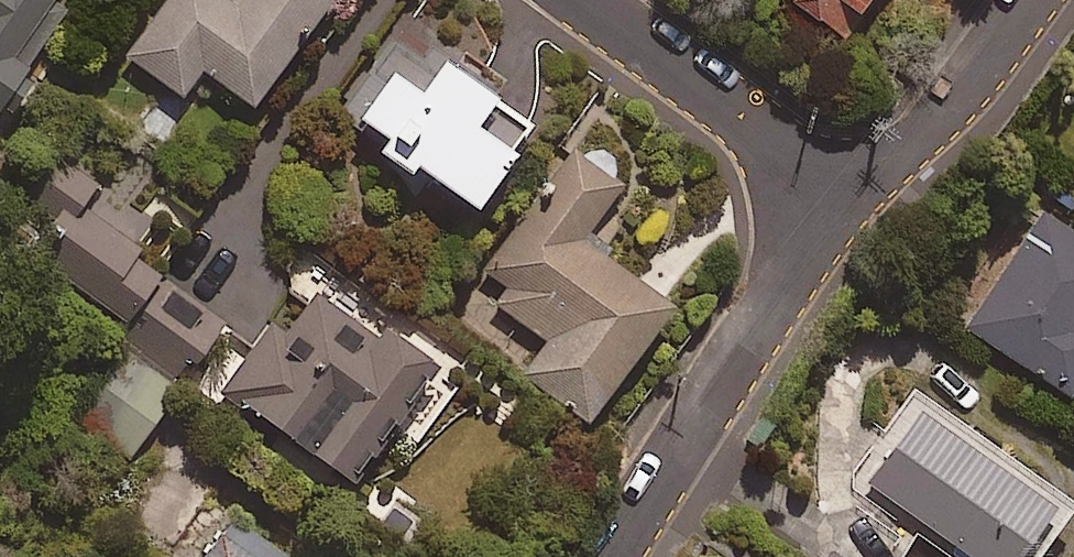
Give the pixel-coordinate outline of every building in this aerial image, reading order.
[(1,118),(15,127),(42,85),(28,76),(44,50),(36,45),(64,0),(0,0),(0,120),(1,118)] [(339,0),(238,0),(231,8),(220,0),(176,0),(128,66),(182,106),(202,78),(254,117),(340,1),(339,0)] [(839,45),(877,0),(785,0),(839,45)] [(505,86),(413,17),(337,118),(387,156),(380,165),(411,187),(416,180),(476,225),(536,145),(488,109),(505,86)] [(169,274),(81,215),(100,186),(58,159),(0,247),(0,251),(193,379),(229,325),(164,282),(169,274)] [(621,195),(580,163),(489,280),(507,294),(496,308),(547,348),(525,376),(590,426),(673,319),(581,247),(621,195)] [(1046,220),(965,333),(1069,407),(1073,400),(1073,241),(1046,220)] [(434,379),(317,295),(288,336),(272,324),(218,399),(351,495),(434,379)] [(925,403),(858,490),(945,556),(1046,556),(1073,520),(1073,517),(925,403)] [(231,514),(198,556),(288,556),(231,514)]
